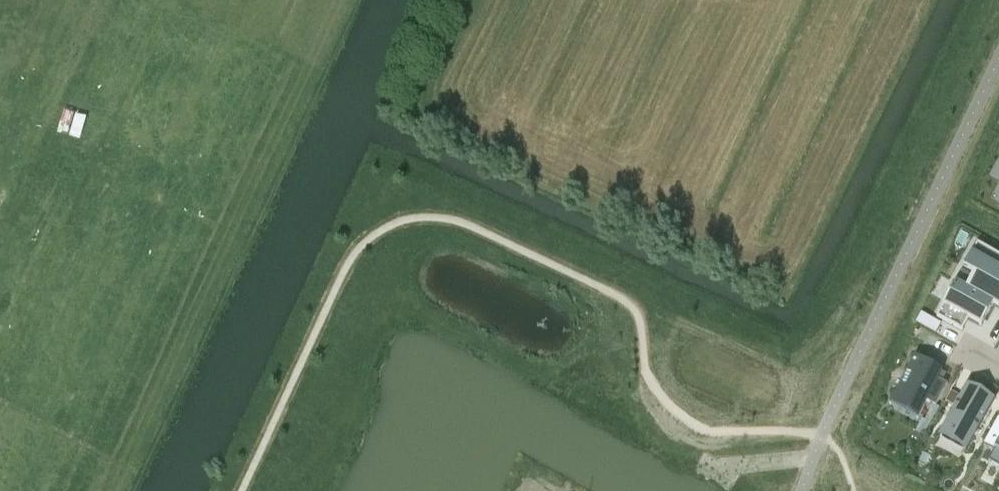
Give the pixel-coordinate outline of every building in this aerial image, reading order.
[(937,318),(963,332),(969,320),(980,326),(982,327),(982,326),(985,321),(994,306),(998,309),(998,256),(978,244),(967,264),(964,269),(975,275),(967,289),(956,283),(937,318)] [(915,357),(890,405),(891,405),(892,404),(917,417),(917,419),(918,419),(927,402),(936,407),(948,385),(939,380),(943,371),(915,357)] [(967,384),(938,437),(939,437),(941,434),(967,448),(965,452),(966,452),(995,400),(994,399),(994,400),(967,385),(968,385),(967,384)] [(988,462),(998,468),(998,443),(988,462)]
